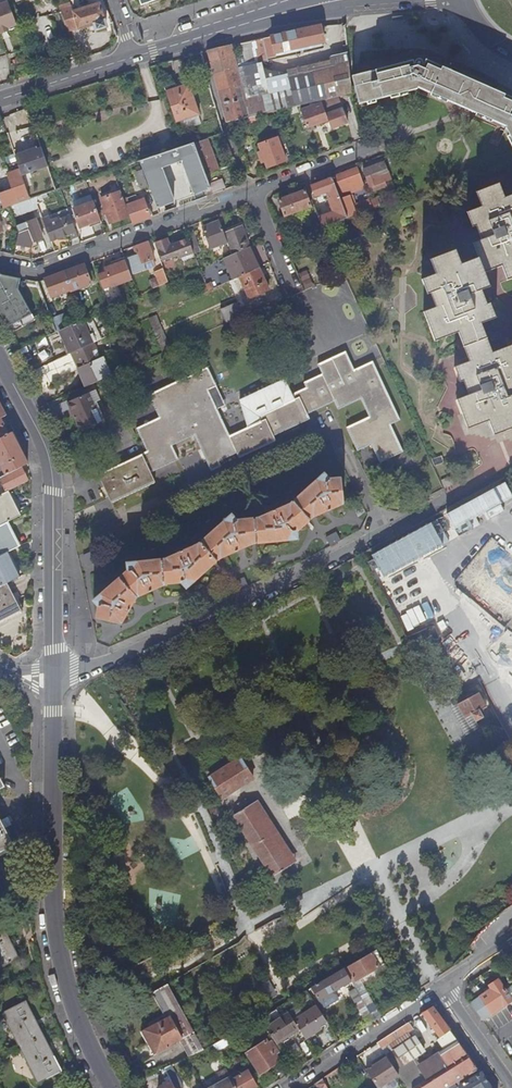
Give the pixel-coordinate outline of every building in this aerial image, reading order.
[(95,26),(97,31),(97,32),(107,29),(100,5),(90,8),(83,10),(74,13),(72,7),(70,7),(68,0),(66,0),(58,3),(62,14),(69,34),(79,30),(79,31),(89,28),(95,26)] [(2,35),(3,37),(21,31),(10,4),(0,8),(0,35),(2,35)] [(321,26),(296,32),(299,47),(323,42),(324,38),(321,26)] [(299,47),(296,32),(263,39),(265,48),(273,47),(275,53),(299,47)] [(207,51),(215,78),(228,75),(227,71),(223,72),(216,49),(207,51)] [(343,60),(344,65),(290,78),(292,88),(296,106),(298,105),(321,100),(327,98),(339,96),(351,93),(352,93),(350,77),(349,64),(348,59),(343,60)] [(353,77),(360,104),(418,90),(419,88),(507,127),(506,129),(511,140),(511,103),(510,102),(511,98),(437,65),(435,67),(425,63),(424,65),(423,65),(424,65),(424,63),(423,62),(423,61),(422,61),(421,60),(420,60),(420,59),(418,59),(417,60),(416,61),(416,62),(415,64),(415,65),(414,65),(412,65),(410,66),(409,64),(409,62),(408,62),(353,77)] [(215,78),(222,106),(235,102),(228,75),(215,78)] [(191,83),(167,91),(177,123),(201,115),(191,83)] [(296,106),(292,88),(235,102),(240,119),(274,111),(296,106)] [(301,110),(308,128),(329,120),(332,128),(349,122),(339,96),(327,98),(321,100),(322,102),(301,110)] [(222,106),(227,122),(240,119),(235,102),(222,106)] [(287,161),(278,138),(260,144),(263,151),(259,153),(262,159),(265,158),(269,167),(287,161)] [(207,139),(195,143),(206,175),(219,170),(207,139)] [(197,200),(213,195),(206,175),(195,143),(185,147),(141,162),(159,214),(176,208),(171,192),(174,191),(170,181),(188,175),(197,200)] [(48,166),(42,149),(16,157),(21,171),(22,175),(48,166)] [(370,187),(391,179),(385,161),(363,169),(370,187)] [(361,178),(358,169),(336,177),(339,187),(349,183),(352,191),(361,188),(358,179),(361,178)] [(31,199),(22,175),(21,171),(9,175),(18,199),(15,200),(16,205),(31,199)] [(148,186),(142,171),(136,173),(141,188),(148,186)] [(341,200),(333,178),(311,186),(315,197),(328,192),(335,210),(318,217),(323,229),(347,218),(345,212),(341,200)] [(507,198),(502,184),(478,193),(483,207),(469,213),(474,228),(478,227),(483,241),(474,244),(480,259),(463,265),(458,250),(431,260),(437,275),(423,280),(428,295),(432,294),(437,308),(425,313),(436,341),(448,337),(460,333),(470,362),(455,367),(461,382),(464,381),(469,395),(457,400),(468,429),(489,421),(495,435),(511,429),(511,346),(494,353),(483,324),(498,318),(493,303),(489,305),(483,290),(492,287),(487,273),(503,267),(508,281),(511,280),(511,196),(507,198)] [(311,207),(305,191),(280,201),(285,216),(311,207)] [(111,224),(130,216),(126,203),(121,192),(102,199),(111,224)] [(347,198),(341,200),(345,212),(351,209),(347,198)] [(378,198),(370,201),(372,208),(380,204),(378,198)] [(10,207),(14,205),(12,200),(2,203),(4,209),(10,207)] [(133,224),(150,218),(144,200),(130,205),(129,202),(126,203),(130,216),(133,224)] [(103,235),(106,234),(94,201),(84,204),(85,206),(74,209),(80,227),(89,224),(90,227),(99,224),(103,235)] [(69,210),(50,217),(52,221),(58,219),(59,220),(71,216),(69,210)] [(299,239),(323,229),(318,217),(316,211),(306,215),(311,228),(304,230),(304,232),(297,235),(299,239)] [(78,237),(71,216),(59,220),(58,219),(52,221),(50,217),(43,219),(51,242),(70,235),(72,239),(78,237)] [(36,219),(17,226),(19,233),(17,245),(35,248),(38,246),(36,241),(43,239),(36,219)] [(225,233),(220,221),(203,227),(206,234),(208,240),(211,249),(213,248),(219,246),(228,243),(225,233)] [(243,226),(225,233),(228,243),(233,255),(250,247),(251,247),(243,226)] [(290,229),(281,233),(286,244),(295,241),(290,229)] [(200,251),(193,232),(187,234),(189,239),(194,254),(200,251)] [(194,254),(189,239),(176,244),(170,246),(169,243),(168,240),(156,244),(163,261),(179,254),(181,261),(195,256),(194,254)] [(129,269),(132,275),(147,270),(144,263),(154,259),(148,242),(137,245),(140,254),(128,258),(132,268),(129,269)] [(260,268),(250,247),(233,255),(224,259),(233,280),(239,277),(260,268)] [(112,286),(112,287),(133,280),(132,275),(129,269),(127,262),(106,269),(108,273),(98,276),(103,289),(112,286)] [(85,265),(65,272),(71,289),(72,291),(92,283),(85,265)] [(269,290),(260,268),(239,277),(249,299),(269,290)] [(155,272),(161,287),(169,283),(164,269),(155,272)] [(71,289),(65,272),(45,279),(52,297),(71,289)] [(34,316),(21,289),(21,278),(0,274),(0,288),(11,308),(0,313),(0,314),(8,328),(34,316)] [(0,288),(0,313),(11,308),(0,288)] [(227,323),(244,316),(238,303),(221,310),(227,323)] [(162,351),(169,348),(157,315),(150,318),(162,351)] [(67,356),(92,344),(83,321),(60,331),(62,337),(60,338),(67,356)] [(67,356),(32,372),(40,387),(79,370),(86,387),(107,378),(111,376),(103,357),(99,358),(93,344),(92,344),(67,356)] [(215,381),(209,368),(174,384),(149,395),(155,408),(157,413),(160,419),(137,430),(147,454),(97,475),(111,504),(154,484),(150,474),(178,460),(172,446),(194,436),(210,472),(221,467),(219,462),(236,453),(239,458),(276,441),(273,436),(310,419),(307,414),(315,410),(320,408),(334,401),(338,409),(361,399),(369,417),(346,428),(358,451),(372,445),(380,463),(404,452),(391,426),(401,421),(373,361),(354,370),(346,351),(318,365),(322,374),(306,382),(304,383),(306,389),(304,389),(293,395),(286,379),(282,383),(249,398),(241,400),(249,427),(231,435),(218,409),(209,390),(217,386),(215,381)] [(227,406),(217,386),(209,390),(218,409),(227,406)] [(92,392),(68,402),(81,432),(102,423),(94,404),(96,402),(92,392)] [(0,406),(0,440),(9,435),(0,419),(6,416),(0,406)] [(22,468),(28,465),(18,444),(12,433),(9,435),(0,440),(0,464),(0,465),(0,466),(0,479),(22,468)] [(444,463),(441,456),(432,460),(434,466),(444,463)] [(22,468),(0,479),(7,492),(9,491),(28,482),(25,474),(22,468)] [(297,538),(297,531),(316,514),(316,513),(320,511),(322,513),(328,510),(327,508),(330,508),(331,509),(337,506),(337,504),(342,502),(343,503),(343,502),(342,478),(329,479),(324,474),(289,507),(283,510),(282,508),(276,511),(277,513),(274,514),(274,512),(267,515),(268,516),(262,519),(237,521),(232,516),(196,546),(191,549),(190,548),(184,551),(184,553),(182,554),(181,552),(175,555),(175,556),(169,559),(128,563),(128,570),(94,601),(99,606),(97,618),(121,623),(121,622),(120,621),(122,617),(125,617),(128,611),(126,610),(127,608),(129,609),(133,603),(131,600),(134,596),(135,596),(136,593),(140,592),(142,593),(149,590),(148,588),(150,587),(151,589),(157,586),(157,584),(162,582),(163,582),(164,582),(181,582),(186,587),(223,555),(224,554),(227,552),(229,554),(235,551),(235,549),(237,548),(238,550),(244,547),(244,545),(248,544),(297,538)] [(440,481),(443,487),(450,485),(457,483),(453,475),(440,481)] [(509,483),(500,481),(441,521),(447,529),(455,523),(465,526),(471,535),(475,518),(481,525),(482,521),(498,526),(497,531),(509,548),(511,549),(511,488),(509,483)] [(9,491),(7,492),(0,496),(0,526),(8,522),(21,515),(14,502),(9,491)] [(8,522),(0,526),(0,554),(1,556),(10,551),(20,546),(13,533),(8,522)] [(325,537),(330,546),(340,540),(335,531),(325,537)] [(10,551),(1,556),(0,557),(0,587),(7,583),(23,575),(15,560),(10,551)] [(99,565),(94,555),(83,560),(87,570),(99,565)] [(234,582),(237,591),(249,586),(245,577),(234,582)] [(7,583),(0,587),(0,621),(21,610),(7,583)] [(488,707),(480,693),(459,706),(467,719),(474,715),(478,721),(485,717),(481,711),(488,707)] [(254,780),(236,755),(203,779),(218,801),(254,780)] [(254,800),(229,818),(268,879),(292,861),(254,800)] [(14,845),(5,828),(8,827),(6,823),(4,819),(1,820),(0,818),(0,852),(14,845)] [(21,959),(14,945),(3,923),(0,924),(0,969),(21,959)] [(383,964),(376,950),(344,969),(351,981),(352,983),(383,964)] [(351,981),(344,969),(308,990),(309,994),(312,995),(314,993),(319,1000),(351,981)] [(511,1003),(511,1000),(506,991),(499,981),(490,987),(492,990),(486,994),(481,998),(492,1016),(511,1003)] [(189,1058),(204,1050),(201,1045),(169,987),(168,984),(153,993),(154,995),(165,1015),(155,1020),(157,1024),(141,1032),(153,1054),(179,1040),(186,1052),(189,1058)] [(368,1023),(374,1020),(356,989),(349,993),(368,1023)] [(3,1013),(38,1084),(62,1072),(51,1049),(38,1023),(27,1002),(3,1013)] [(421,1013),(422,1014),(439,1039),(437,1040),(443,1049),(456,1040),(449,1030),(432,1006),(421,1013)] [(326,1021),(316,1007),(294,1022),(299,1029),(306,1039),(320,1029),(318,1026),(326,1021)] [(277,1044),(299,1029),(294,1022),(288,1013),(266,1028),(277,1044)] [(412,1029),(408,1023),(377,1043),(381,1050),(412,1029)] [(410,1040),(406,1034),(381,1050),(384,1055),(385,1056),(386,1056),(399,1047),(410,1040)] [(233,1042),(229,1036),(213,1045),(215,1050),(217,1052),(233,1042)] [(410,1040),(399,1047),(404,1054),(409,1062),(423,1052),(413,1038),(410,1040)] [(443,1049),(438,1052),(447,1067),(429,1079),(414,1087),(448,1087),(477,1069),(456,1040),(443,1049)] [(279,1061),(266,1042),(247,1054),(260,1074),(279,1061)] [(404,1054),(399,1047),(386,1056),(391,1063),(404,1054)] [(438,1052),(420,1064),(429,1079),(447,1067),(438,1052)] [(384,1055),(377,1059),(379,1062),(375,1065),(366,1071),(377,1087),(379,1087),(398,1076),(385,1056),(384,1055)] [(167,1067),(164,1068),(169,1078),(171,1081),(175,1087),(179,1087),(167,1067)] [(226,1069),(218,1074),(222,1081),(210,1087),(237,1087),(232,1079),(226,1069)] [(477,1069),(448,1087),(490,1087),(481,1074),(477,1069)] [(232,1079),(237,1087),(254,1087),(258,1086),(249,1070),(232,1079)] [(322,1079),(314,1084),(317,1087),(326,1087),(322,1079)]
